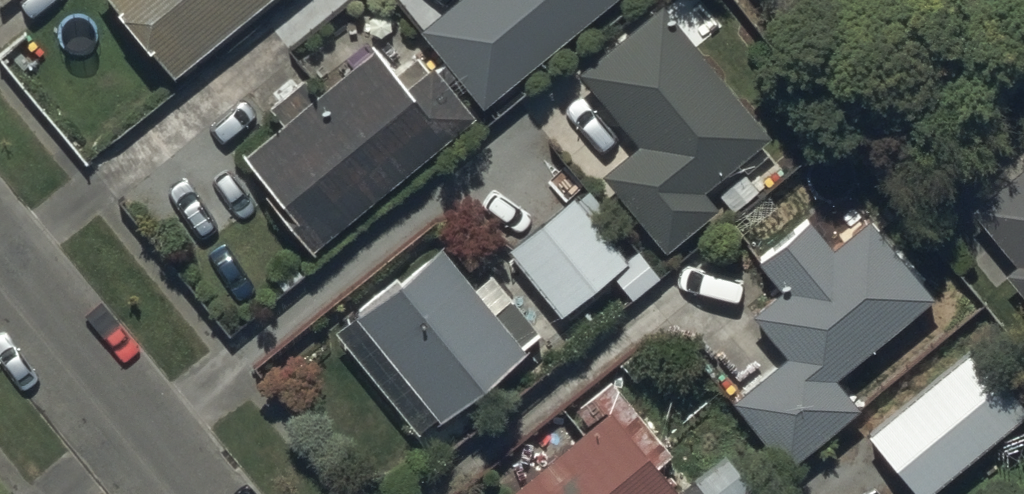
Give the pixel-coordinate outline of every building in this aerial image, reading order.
[(171,59),(245,0),(123,0),(171,59)] [(422,14),(478,83),(581,0),(439,0),(422,14)] [(667,0),(648,0),(576,58),(636,132),(602,160),(665,237),(717,194),(700,174),(765,121),(667,0)] [(806,14),(822,0),(793,0),(806,14)] [(472,103),(428,49),(403,70),(372,32),(245,136),(287,187),(276,196),(309,237),(472,103)] [(1015,64),(1023,75),(1023,57),(1015,64)] [(969,189),(1010,239),(1000,247),(1023,276),(1023,144),(969,189)] [(615,214),(585,179),(573,189),(568,183),(503,239),(558,302),(624,245),(604,223),(615,214)] [(927,285),(862,206),(830,232),(806,203),(753,246),(780,278),(750,303),(785,345),(732,389),(783,451),(854,393),(830,364),(927,285)] [(536,319),(487,258),(469,273),(433,229),(351,295),(440,405),(525,336),(521,332),(536,319)] [(866,423),(916,486),(1023,399),(1023,380),(983,329),(866,423)] [(605,393),(497,480),(508,493),(663,493),(677,483),(605,393)] [(725,448),(670,493),(733,493),(751,479),(725,448)]
